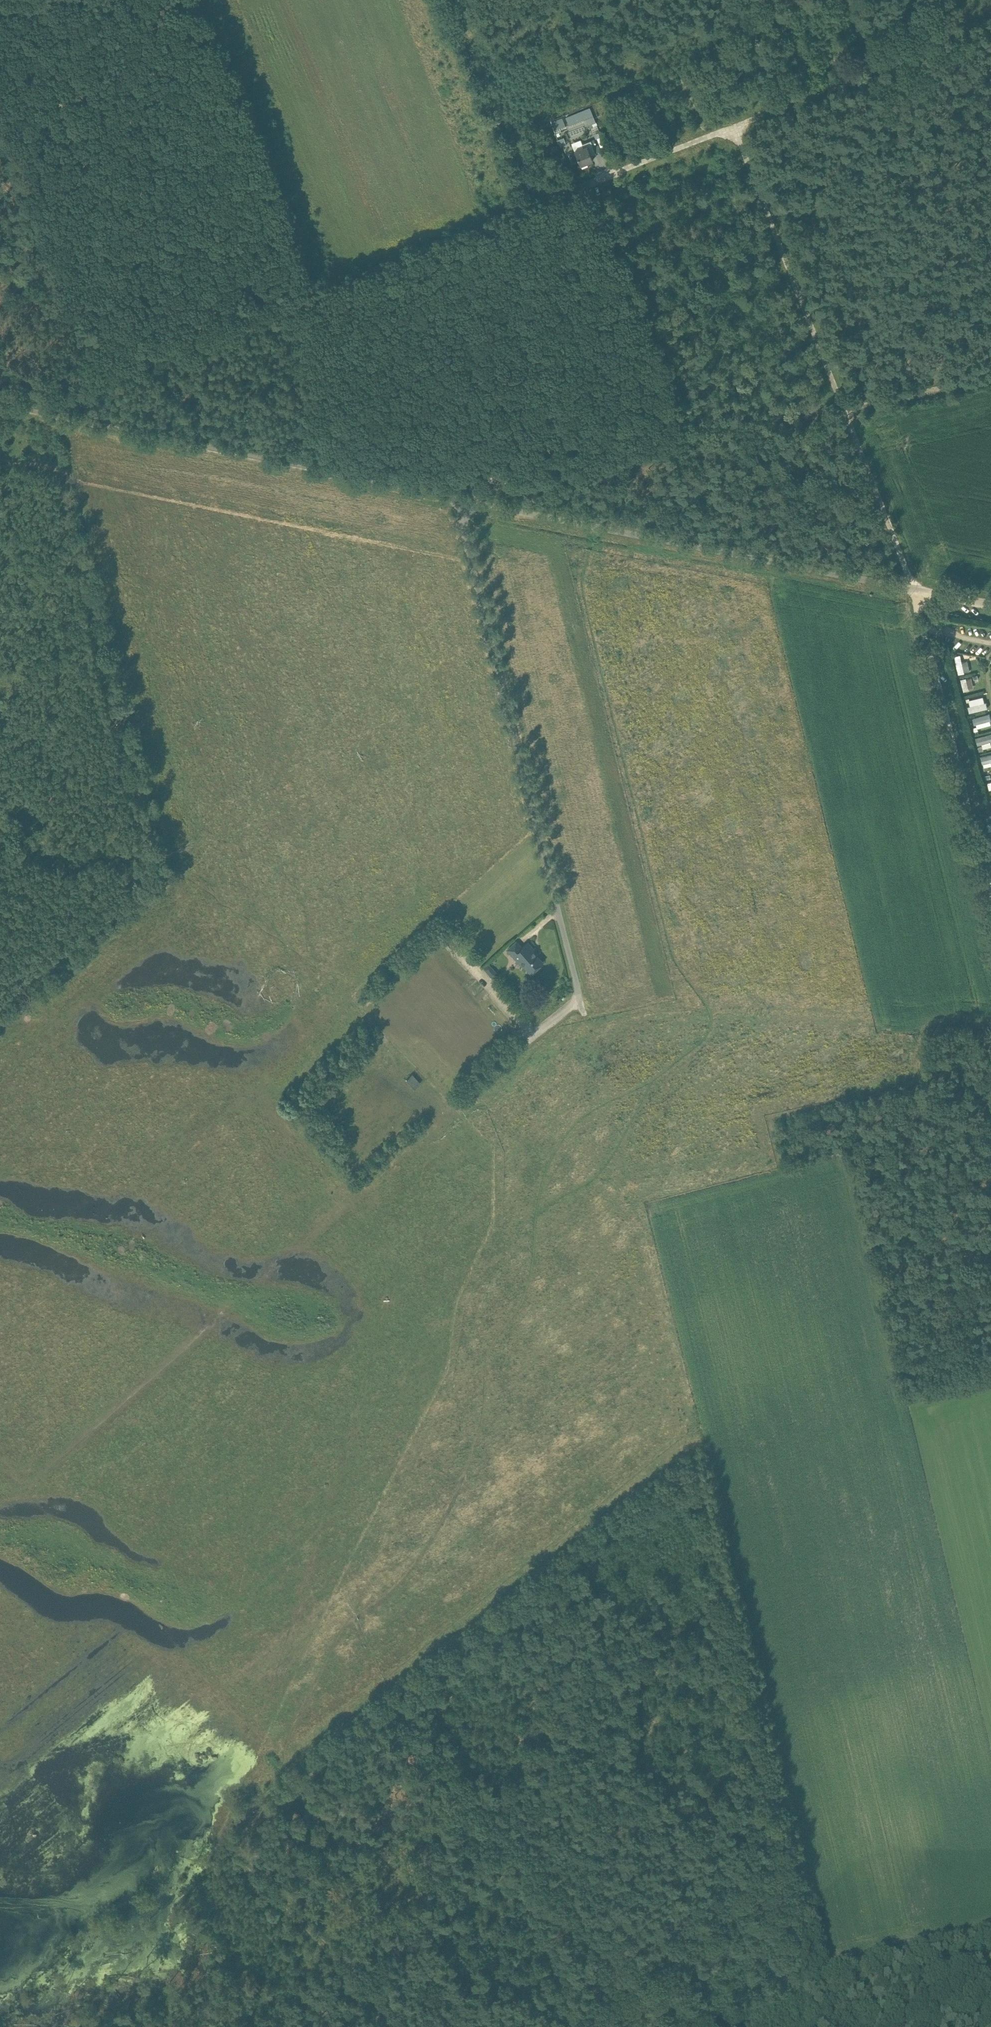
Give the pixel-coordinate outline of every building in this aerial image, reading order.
[(590,108),(566,118),(569,125),(585,118),(588,124),(595,121),(594,117),(590,108)] [(562,117),(552,121),(555,129),(565,125),(562,117)] [(583,147),(574,151),(580,165),(593,160),(591,156),(596,154),(596,153),(593,146),(591,140),(582,144),(583,147)] [(965,658),(955,660),(958,674),(968,672),(965,658)] [(972,677),(961,679),(963,691),(975,689),(972,677)] [(967,700),(970,712),(988,708),(985,695),(967,700)] [(990,713),(973,718),(976,728),(990,723),(990,715),(990,713)] [(977,736),(979,744),(990,742),(990,733),(977,736)] [(985,765),(990,764),(990,754),(983,756),(985,765)] [(518,958),(531,972),(542,962),(532,950),(534,949),(528,942),(522,948),(516,941),(507,949),(517,960),(518,958)] [(393,1064),(389,1060),(375,1076),(379,1080),(393,1064)] [(981,1948),(984,1961),(990,1960),(990,1946),(981,1948)]
